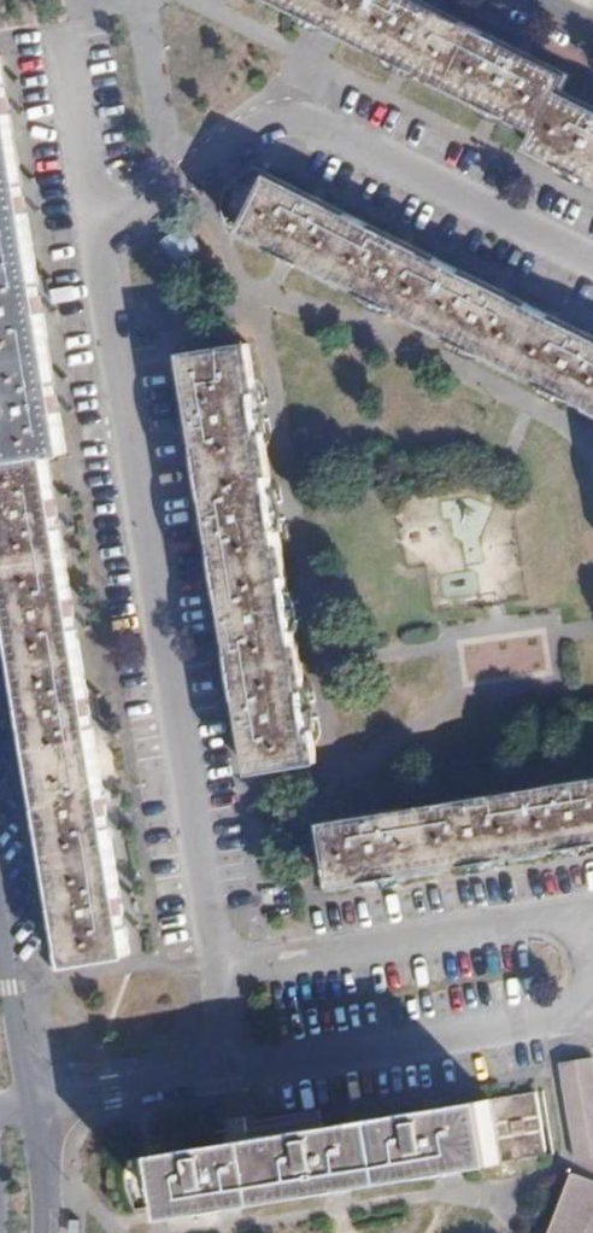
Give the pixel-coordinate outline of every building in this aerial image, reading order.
[(539,132),(531,148),(592,179),(592,109),(562,93),(571,76),(420,0),(277,0),(539,132)] [(0,56),(0,446),(3,465),(0,465),(0,551),(68,967),(131,957),(50,457),(66,454),(2,55),(0,56)] [(273,175),(243,232),(592,409),(592,337),(273,175)] [(247,344),(186,354),(253,772),(316,762),(308,713),(291,614),(275,512),(258,409),(247,344)] [(327,824),(336,886),(379,879),(474,863),(577,846),(592,844),(592,780),(327,824)] [(556,1052),(568,1129),(592,1126),(592,1071),(589,1046),(556,1052)] [(500,1162),(489,1101),(164,1155),(174,1216),(220,1208),(331,1190),(431,1174),(500,1162)] [(576,1167),(556,1219),(588,1231),(592,1217),(592,1145),(586,1143),(576,1167)]
